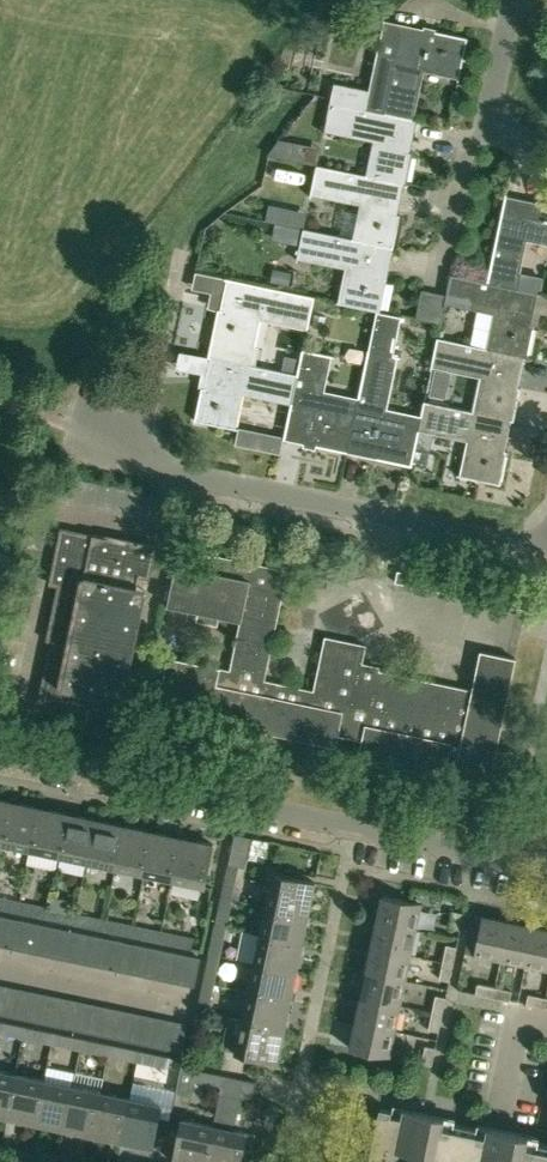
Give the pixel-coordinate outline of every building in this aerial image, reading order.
[(330,101),(410,118),(421,66),(461,74),(469,37),(436,30),(435,33),(405,27),(405,24),(385,20),(370,90),(334,82),(330,101)] [(421,120),(410,118),(330,101),(325,126),(379,137),(371,176),(370,176),(404,184),(407,185),(414,152),(411,151),(418,121),(420,122),(421,120)] [(270,155),(294,160),(298,142),(281,139),(270,155)] [(370,176),(371,176),(317,164),(312,190),(365,201),(357,239),(357,240),(391,247),(391,248),(394,248),(401,215),(398,215),(404,184),(370,176)] [(513,287),(523,239),(546,244),(546,201),(538,199),(537,202),(507,196),(508,193),(507,193),(488,281),(488,282),(513,287)] [(286,206),(268,202),(264,219),(282,223),(286,206)] [(292,227),(289,241),(290,242),(299,244),(301,236),(302,229),(292,227)] [(357,240),(357,239),(304,228),(298,253),(352,264),(344,304),(380,311),(387,279),(384,278),(391,248),(391,247),(357,240)] [(293,272),(274,268),(272,276),(271,281),(287,284),(290,285),(291,279),(293,272)] [(488,282),(488,281),(451,274),(446,299),(499,310),(495,333),(483,331),(480,346),(491,348),(491,349),(525,356),(525,357),(527,357),(534,324),(532,323),(538,292),(513,287),(488,282)] [(245,364),(246,363),(257,310),(309,321),(315,296),(228,278),(222,309),(219,309),(209,356),(212,357),(212,356),(245,364)] [(441,293),(428,290),(422,289),(416,319),(441,324),(446,299),(447,295),(441,293)] [(328,300),(316,298),(313,308),(326,310),(328,300)] [(349,449),(379,456),(379,459),(412,466),(420,426),(422,414),(383,406),(394,355),(391,354),(398,317),(377,312),(358,399),(359,400),(349,449)] [(325,328),(327,316),(315,314),(313,326),(320,327),(325,328)] [(491,348),(480,346),(438,337),(433,362),(486,373),(478,412),(478,413),(512,420),(511,420),(514,421),(521,387),(518,387),(525,357),(525,356),(491,349),(491,348)] [(359,400),(358,399),(320,391),(328,354),(303,349),(301,358),(298,374),(293,399),(284,439),(285,439),(286,436),(316,442),(315,445),(349,452),(349,449),(359,400)] [(286,355),(282,371),(298,374),(301,358),(286,355)] [(282,371),(246,363),(245,364),(212,356),(212,357),(205,387),(202,387),(195,420),(232,428),(240,388),(293,399),(298,374),(282,371)] [(451,373),(435,369),(430,394),(446,397),(451,373)] [(478,413),(478,412),(425,401),(422,414),(420,426),(473,437),(465,477),(501,484),(508,451),(505,450),(511,420),(512,420),(478,413)] [(287,423),(289,411),(277,408),(274,420),(287,423)] [(41,701),(110,716),(121,664),(125,664),(125,665),(126,666),(133,631),(126,629),(134,589),(137,589),(146,545),(93,534),(93,536),(63,530),(52,582),(59,584),(51,625),(57,626),(41,701)] [(222,623),(223,617),(241,620),(238,636),(235,635),(234,641),(237,642),(231,670),(169,657),(162,692),(168,693),(169,692),(202,699),(202,700),(212,703),(209,719),(216,721),(216,720),(243,725),(243,727),(261,730),(261,729),(288,735),(288,736),(300,738),(300,737),(327,743),(327,744),(337,746),(339,735),(363,740),(359,759),(366,761),(366,759),(393,765),(393,766),(411,770),(411,769),(438,774),(438,776),(445,777),(447,769),(456,771),(453,788),(488,795),(489,788),(488,788),(494,761),(495,761),(499,743),(498,743),(503,716),(504,716),(507,704),(506,703),(511,676),(513,677),(517,658),(481,651),(472,693),(463,691),(463,688),(378,670),(375,682),(360,679),(367,645),(325,636),(314,690),(265,680),(284,589),(290,590),(294,571),(217,555),(213,572),(177,564),(176,566),(177,566),(169,603),(168,603),(168,605),(202,612),(201,619),(222,623)] [(11,801),(0,799),(0,843),(2,843),(11,801)] [(30,849),(39,807),(11,801),(2,843),(30,849)] [(59,855),(68,813),(39,807),(30,849),(59,855)] [(87,861),(96,819),(68,813),(59,855),(87,861)] [(116,867),(125,825),(96,819),(87,861),(116,867)] [(144,873),(153,831),(125,825),(116,867),(144,873)] [(173,879),(182,837),(153,831),(144,873),(173,879)] [(182,837),(173,879),(205,886),(214,844),(182,837)] [(222,896),(232,898),(239,866),(229,864),(222,896)] [(267,905),(309,914),(316,882),(274,873),(267,905)] [(378,921),(416,929),(421,903),(383,895),(378,921)] [(226,926),(232,898),(222,896),(216,924),(226,926)] [(19,902),(0,898),(0,909),(17,912),(19,902)] [(46,918),(48,908),(19,902),(17,912),(46,918)] [(303,943),(309,914),(267,905),(261,934),(303,943)] [(74,924),(76,914),(48,908),(46,918),(74,924)] [(450,928),(460,930),(464,912),(454,910),(450,928)] [(103,930),(105,920),(76,914),(74,924),(103,930)] [(3,946),(9,918),(0,916),(0,945),(3,946)] [(500,960),(508,921),(483,916),(475,955),(500,960)] [(19,920),(13,948),(26,951),(32,923),(19,920)] [(131,936),(133,926),(105,920),(103,930),(131,936)] [(411,954),(416,929),(378,921),(372,946),(411,954)] [(526,965),(534,927),(508,921),(500,960),(526,965)] [(32,923),(26,951),(41,954),(46,925),(32,923)] [(220,955),(226,926),(216,924),(210,953),(220,955)] [(46,925),(41,954),(53,956),(58,928),(46,925)] [(160,942),(162,932),(133,926),(131,936),(160,942)] [(534,927),(526,965),(546,970),(546,929),(534,927)] [(58,928),(53,956),(66,959),(72,931),(58,928)] [(72,931),(66,959),(79,962),(85,934),(72,931)] [(162,932),(160,942),(192,949),(194,938),(162,932)] [(85,934),(79,962),(92,964),(98,936),(85,934)] [(297,971),(303,943),(261,934),(255,962),(297,971)] [(98,936),(92,964),(106,967),(111,939),(98,936)] [(111,939),(106,967),(119,970),(125,942),(111,939)] [(134,944),(128,972),(142,975),(147,947),(134,944)] [(443,961),(453,963),(457,946),(447,944),(443,961)] [(405,980),(411,954),(372,946),(367,972),(405,980)] [(147,947),(142,975),(155,978),(160,950),(147,947)] [(160,950),(155,978),(168,980),(174,952),(160,950)] [(174,952),(168,980),(181,983),(187,955),(174,952)] [(214,983),(220,955),(210,953),(204,981),(214,983)] [(187,955),(181,983),(195,986),(201,958),(187,955)] [(450,981),(453,963),(443,961),(439,978),(450,981)] [(291,1000),(297,971),(255,962),(249,991),(291,1000)] [(400,1005),(405,980),(367,972),(362,997),(400,1005)] [(208,1012),(214,983),(204,981),(198,1009),(208,1012)] [(492,997),(495,987),(478,983),(476,994),(492,997)] [(7,986),(1,1014),(14,1016),(20,988),(7,986)] [(495,987),(492,997),(510,1001),(512,990),(495,987)] [(20,988),(14,1016),(27,1019),(33,991),(20,988)] [(33,991),(27,1019),(40,1022),(46,994),(33,991)] [(285,1028),(291,1000),(249,991),(243,1019),(285,1028)] [(46,994),(40,1022),(53,1025),(59,997),(46,994)] [(544,1008),(546,997),(529,994),(527,1004),(544,1008)] [(432,1012),(443,1014),(446,997),(436,995),(432,1012)] [(59,997),(53,1025),(67,1027),(73,1000),(59,997)] [(395,1031),(400,1005),(362,997),(356,1023),(395,1031)] [(80,1001),(74,1029),(87,1032),(93,1004),(80,1001)] [(93,1004),(87,1032),(101,1034),(106,1007),(93,1004)] [(106,1007),(101,1034),(114,1037),(120,1009),(106,1007)] [(120,1009),(114,1037),(127,1040),(133,1012),(120,1009)] [(201,1044),(208,1012),(198,1009),(191,1042),(201,1044)] [(133,1012),(127,1040),(141,1043),(147,1015),(133,1012)] [(439,1031),(443,1014),(432,1012),(429,1029),(439,1031)] [(147,1015),(141,1043),(154,1046),(160,1018),(147,1015)] [(160,1018),(154,1046),(168,1049),(173,1021),(160,1018)] [(278,1060),(285,1028),(243,1019),(236,1051),(278,1060)] [(25,1027),(0,1021),(0,1033),(23,1038),(25,1027)] [(173,1021),(168,1049),(181,1051),(187,1024),(173,1021)] [(389,1057),(395,1031),(356,1023),(351,1049),(389,1057)] [(51,1043),(54,1033),(25,1027),(23,1038),(51,1043)] [(80,1049),(82,1039),(54,1033),(51,1043),(80,1049)] [(109,1055),(111,1045),(82,1039),(80,1049),(109,1055)] [(137,1061),(139,1051),(111,1045),(109,1055),(137,1061)] [(422,1063),(432,1065),(436,1048),(426,1045),(422,1063)] [(139,1051),(137,1061),(170,1068),(172,1057),(139,1051)] [(191,1079),(222,1086),(223,1086),(226,1075),(194,1068),(192,1068),(179,1065),(174,1091),(188,1094),(191,1079)] [(15,1074),(0,1070),(0,1115),(7,1116),(15,1074)] [(35,1122),(44,1080),(15,1074),(7,1116),(35,1122)] [(246,1132),(234,1129),(241,1097),(253,1100),(257,1082),(226,1075),(223,1086),(222,1086),(214,1125),(207,1161),(240,1161),(246,1132)] [(64,1128),(73,1086),(44,1080),(35,1122),(64,1128)] [(93,1134),(101,1092),(73,1086),(64,1128),(93,1134)] [(121,1140),(130,1098),(101,1092),(93,1134),(121,1140)] [(130,1098),(121,1140),(153,1147),(162,1104),(130,1098)] [(380,1108),(369,1161),(546,1161),(546,1143),(529,1139),(530,1135),(488,1127),(487,1130),(445,1121),(445,1118),(403,1109),(403,1113),(380,1108)] [(214,1125),(183,1119),(174,1161),(177,1161),(207,1161),(214,1125)]
